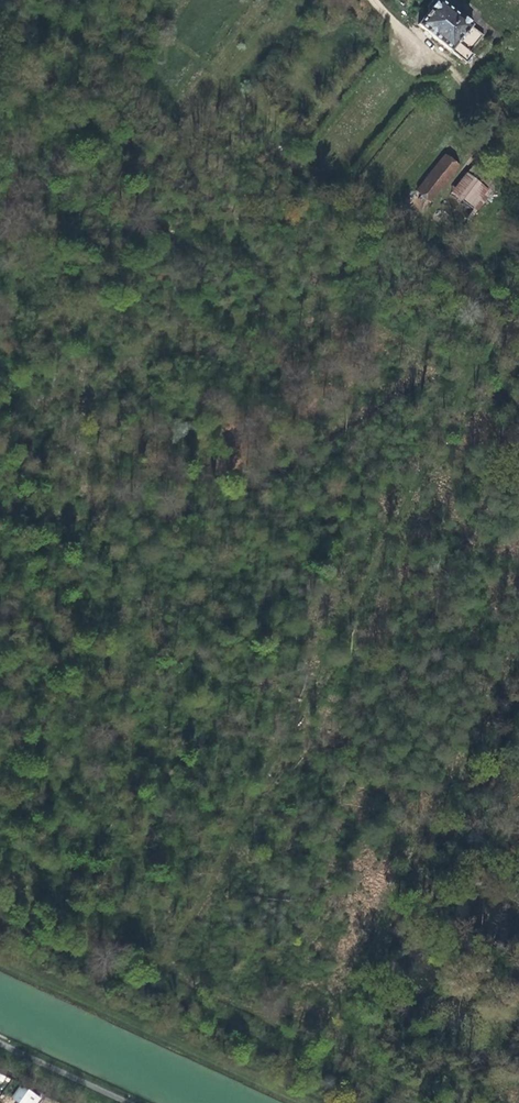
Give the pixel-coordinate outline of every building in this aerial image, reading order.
[(482,34),(468,24),(472,17),(462,9),(457,14),(441,0),(434,0),(416,20),(463,61),(470,53),(467,51),(482,34)] [(425,198),(452,166),(440,155),(413,187),(425,198)] [(475,210),(491,191),(468,171),(452,190),(475,210)] [(14,1095),(21,1100),(19,1102),(36,1102),(39,1098),(28,1091),(27,1091),(21,1086),(14,1095)]
